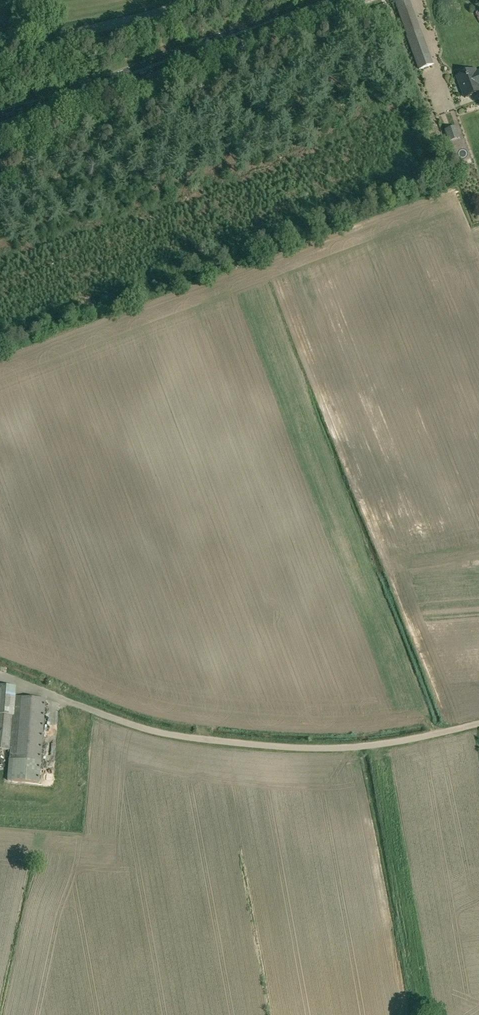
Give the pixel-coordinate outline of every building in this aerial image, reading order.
[(415,55),(427,52),(424,41),(422,42),(418,32),(420,31),(408,0),(394,0),(415,55)] [(415,55),(419,69),(431,65),(427,52),(415,55)] [(473,74),(471,75),(470,72),(457,77),(465,98),(478,93),(478,88),(473,74)] [(0,686),(0,726),(13,728),(15,697),(15,687),(0,686)] [(15,697),(13,728),(0,726),(0,750),(10,751),(8,781),(38,783),(45,699),(15,697)]
